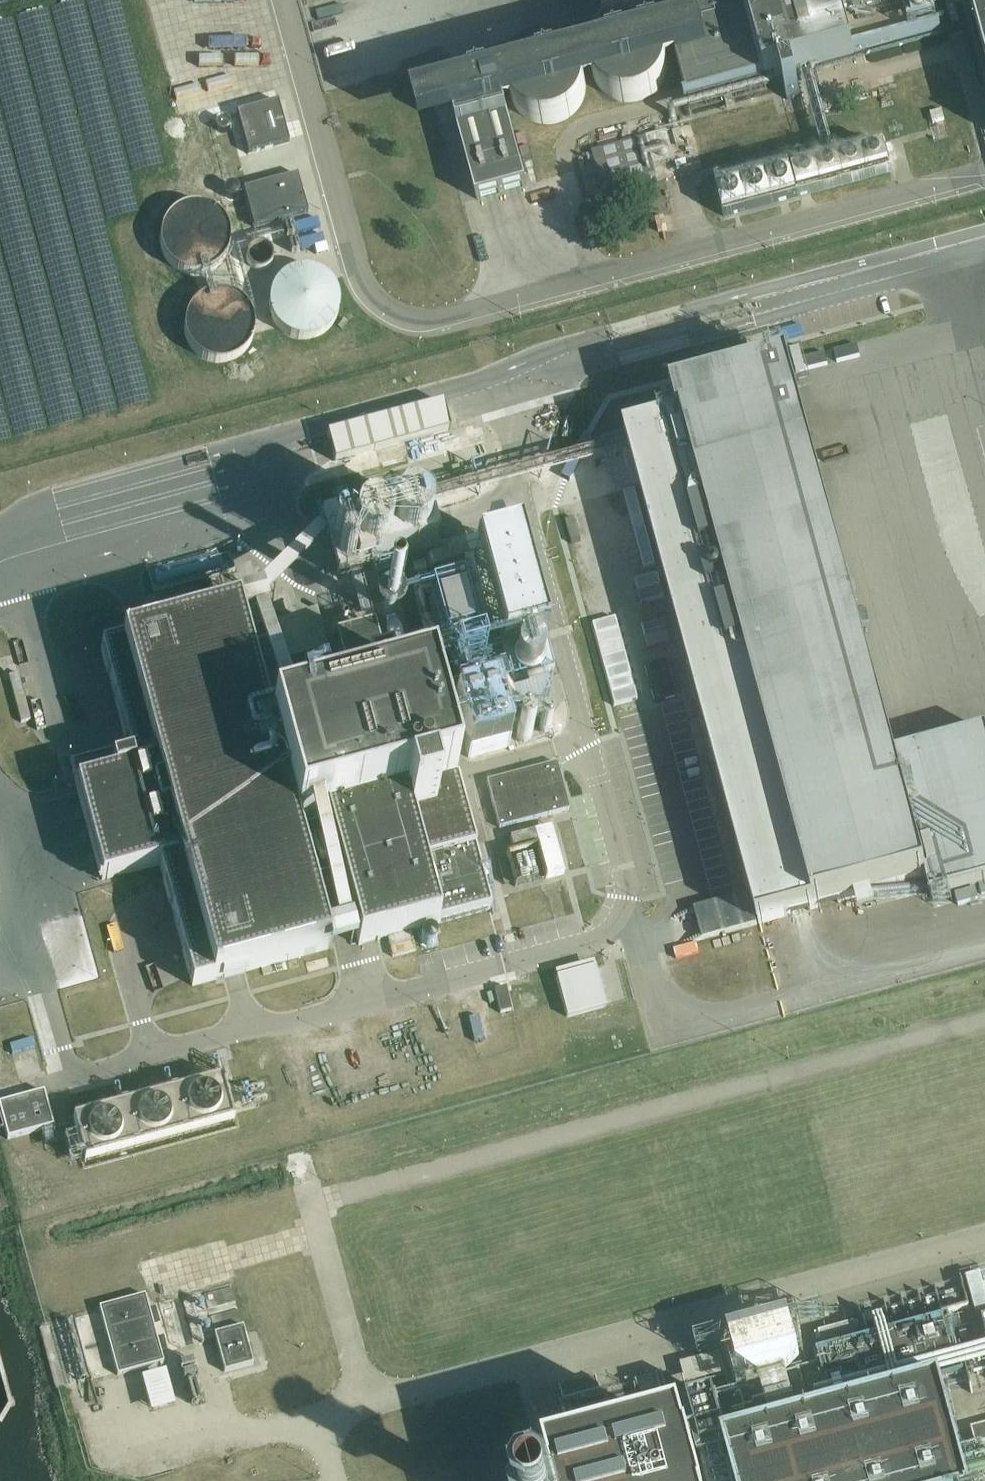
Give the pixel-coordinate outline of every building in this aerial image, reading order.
[(679,64),(689,103),(922,40),(941,35),(932,0),(662,0),(672,38),(659,42),(654,37),(646,31),(639,27),(631,27),(622,27),(612,30),(605,35),(600,40),(595,45),(592,53),(590,61),(576,64),(573,60),(568,56),(563,52),(556,50),(549,48),(543,49),(535,51),(527,54),(521,59),(515,65),(512,72),(511,78),(511,82),(499,85),(497,76),(447,88),(450,99),(415,108),(422,134),(457,125),(476,200),(526,186),(506,111),(516,108),(520,114),(526,118),(531,121),(537,123),(543,124),(549,124),(558,122),(565,119),(572,114),(578,108),(582,100),(584,93),(584,89),(598,86),(601,90),(606,95),(611,98),(615,99),(620,101),(625,102),(631,102),(636,101),(645,98),(654,93),(659,86),(663,80),(665,74),(666,68),(679,64)] [(605,14),(656,0),(602,0),(605,14)] [(971,13),(971,15),(973,15),(984,60),(984,9),(971,13)] [(479,62),(455,68),(459,82),(483,76),(479,62)] [(277,101),(235,112),(247,154),(289,143),(277,101)] [(601,188),(655,173),(652,165),(674,159),(666,131),(591,152),(601,188)] [(722,215),(872,176),(892,171),(885,145),(716,190),(722,215)] [(305,212),(294,173),(240,188),(251,226),(305,212)] [(245,234),(253,248),(270,239),(262,224),(245,234)] [(265,304),(266,314),(270,324),(277,331),(285,337),(295,340),(305,341),(315,338),(324,332),(331,325),(335,316),(337,306),(336,295),(332,286),(325,278),(317,272),(307,269),(297,269),(287,272),(278,277),(271,285),(267,294),(265,304)] [(778,324),(792,320),(789,307),(774,311),(778,324)] [(602,442),(616,492),(639,486),(760,933),(930,886),(933,898),(984,884),(984,733),(895,757),(789,366),(673,398),(679,421),(602,442)] [(334,460),(449,429),(442,402),(327,433),(334,460)] [(399,444),(382,449),(386,464),(438,449),(435,440),(400,449),(399,444)] [(423,507),(326,534),(331,555),(339,583),(436,557),(429,530),(423,507)] [(472,563),(498,662),(541,651),(514,552),(472,563)] [(67,561),(70,570),(89,566),(87,556),(67,561)] [(43,568),(46,578),(65,572),(62,563),(43,568)] [(220,576),(225,597),(253,589),(248,568),(220,576)] [(444,573),(417,580),(427,623),(429,623),(436,652),(472,643),(468,628),(458,631),(444,573)] [(267,651),(322,636),(311,596),(266,609),(270,625),(261,628),(267,651)] [(128,747),(71,762),(101,879),(161,864),(192,982),(328,947),(296,826),(325,818),(358,944),(489,909),(446,755),(437,725),(427,685),(390,694),(384,671),(349,680),(355,704),(267,727),(240,624),(265,617),(260,598),(233,605),(236,613),(103,648),(128,747)] [(317,610),(321,637),(325,636),(323,625),(332,623),(334,637),(370,632),(367,608),(341,611),(340,607),(317,610)] [(250,625),(252,650),(262,649),(260,624),(250,625)] [(437,669),(450,732),(469,729),(472,743),(488,740),(487,734),(500,731),(486,659),(437,669)] [(510,672),(515,687),(530,681),(525,667),(510,672)] [(550,731),(551,726),(547,722),(543,722),(539,725),(539,730),(542,733),(547,734),(550,731)] [(516,732),(517,737),(519,741),(524,742),(528,740),(530,737),(531,732),(528,728),(523,727),(519,728),(516,732)] [(556,763),(486,780),(497,826),(567,809),(556,763)] [(533,831),(510,837),(513,850),(537,844),(533,831)] [(555,902),(566,900),(561,873),(550,875),(555,902)] [(593,898),(602,896),(597,875),(588,877),(593,898)] [(434,944),(436,939),(435,934),(431,931),(425,931),(421,934),(419,939),(421,943),(425,946),(430,946),(434,944)] [(15,1062),(38,1059),(34,1023),(11,1026),(15,1062)] [(221,1080),(73,1121),(85,1164),(233,1123),(221,1080)] [(0,1103),(0,1112),(7,1138),(53,1125),(44,1091),(0,1103)] [(970,1295),(984,1292),(984,1288),(976,1254),(960,1258),(970,1295)] [(166,1336),(184,1334),(179,1287),(161,1289),(166,1336)] [(99,1307),(117,1376),(163,1363),(145,1295),(99,1307)] [(800,1359),(788,1320),(730,1334),(739,1374),(741,1375),(762,1385),(773,1431),(724,1444),(734,1480),(968,1480),(941,1385),(818,1419),(799,1424),(786,1377),(800,1359)] [(214,1334),(224,1372),(253,1364),(243,1326),(214,1334)] [(926,1341),(930,1357),(984,1344),(984,1326),(926,1341)] [(683,1368),(722,1360),(717,1336),(678,1344),(683,1368)] [(971,1427),(975,1444),(984,1442),(984,1423),(971,1427)] [(552,1469),(555,1480),(697,1480),(684,1434),(552,1469)] [(505,1446),(479,1456),(484,1466),(509,1456),(505,1446)]
